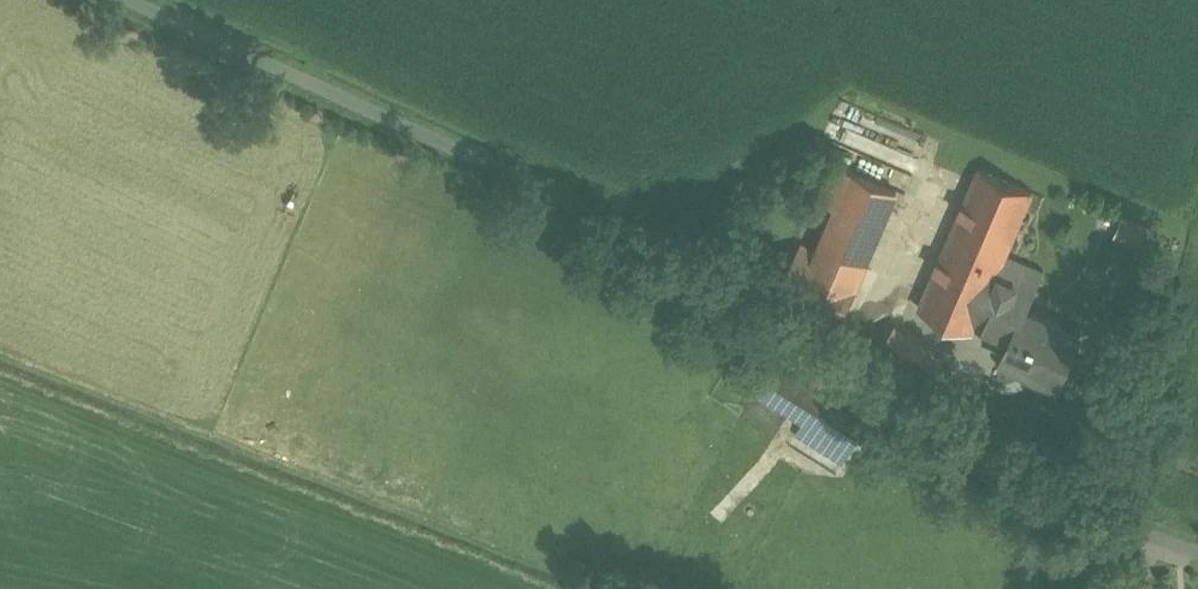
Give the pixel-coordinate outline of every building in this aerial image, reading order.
[(897,189),(835,162),(820,199),(837,207),(818,252),(860,276),(897,189)] [(980,167),(920,307),(974,330),(977,322),(998,274),(1003,263),(1025,273),(1035,249),(1013,240),(1034,191),(980,167)] [(818,252),(802,243),(776,289),(836,324),(863,278),(860,276),(818,252)] [(1081,334),(1024,309),(1033,290),(998,274),(977,322),(1011,336),(1001,358),(1059,383),(1081,334)] [(946,357),(895,325),(879,352),(929,383),(946,357)] [(869,425),(773,364),(757,389),(826,432),(818,446),(845,462),(853,449),(854,449),(869,425)]
